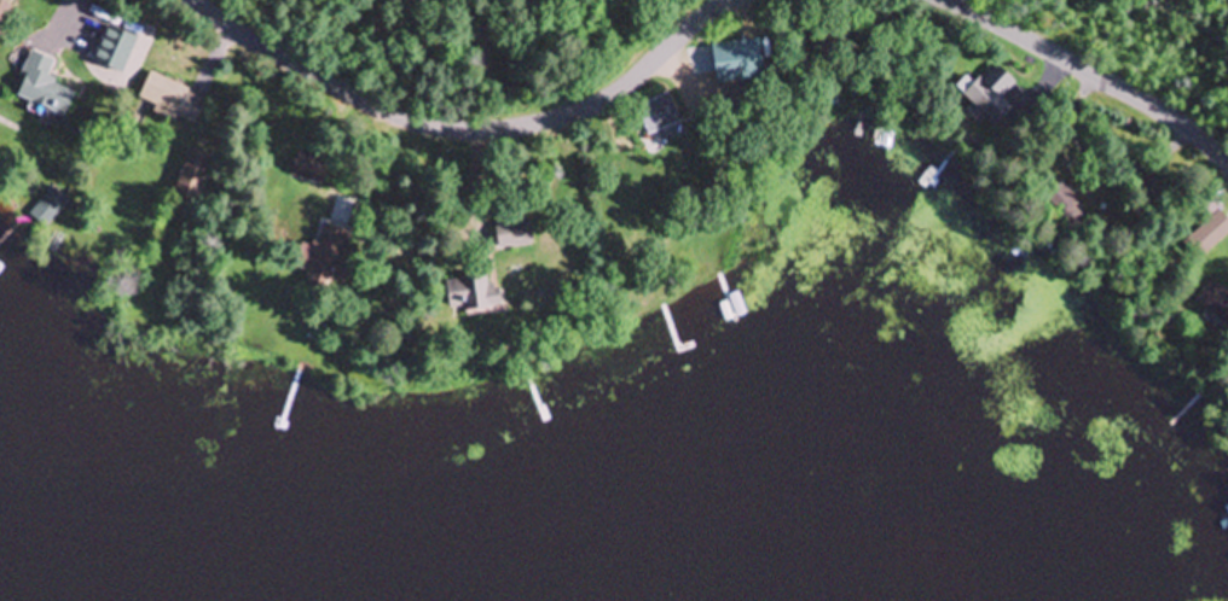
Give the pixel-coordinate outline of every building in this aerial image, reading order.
[(16,17),(0,6),(0,42),(16,17)] [(713,45),(717,84),(766,79),(762,40),(713,45)] [(67,117),(77,91),(48,80),(55,61),(33,53),(16,98),(67,117)] [(1003,99),(1017,85),(997,65),(988,74),(994,81),(989,86),(981,78),(964,97),(998,129),(1015,111),(1003,99)] [(197,127),(210,98),(151,73),(138,103),(197,127)] [(681,125),(671,96),(637,108),(647,136),(681,125)] [(215,158),(191,149),(175,192),(199,201),(215,158)] [(290,177),(324,187),(332,163),(298,152),(290,177)] [(917,173),(930,189),(951,173),(938,157),(917,173)] [(1079,199),(1057,182),(1043,201),(1066,218),(1079,199)] [(30,217),(46,229),(62,209),(46,196),(30,217)] [(1202,259),(1227,236),(1227,221),(1220,212),(1186,242),(1202,259)] [(498,250),(534,246),(530,221),(495,226),(498,250)] [(303,244),(296,273),(342,284),(354,233),(322,225),(317,247),(303,244)] [(502,308),(499,285),(489,287),(488,275),(446,281),(451,310),(464,308),(465,313),(502,308)] [(1227,321),(1227,295),(1210,282),(1194,304),(1224,326),(1227,321)]
